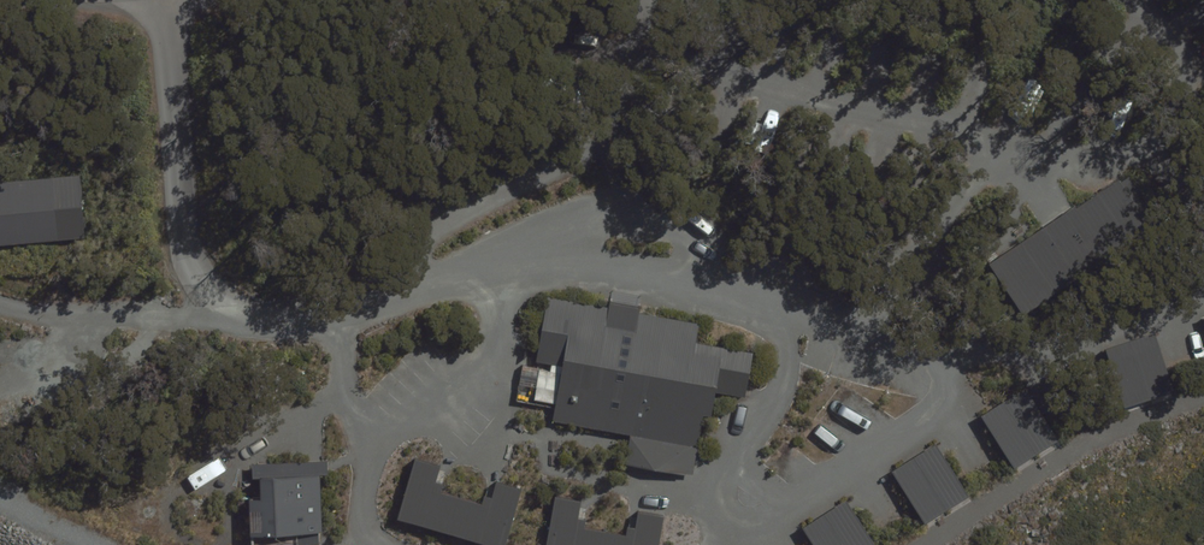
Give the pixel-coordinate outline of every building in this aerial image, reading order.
[(986,262),(1022,317),(1203,199),(1203,166),(1184,134),(986,262)] [(86,238),(80,176),(0,183),(0,246),(86,238)] [(551,423),(630,436),(626,463),(692,474),(702,414),(711,416),(715,392),(745,397),(752,354),(697,345),(701,322),(626,309),(547,295),(536,364),(561,368),(551,423)] [(1154,335),(1108,349),(1127,406),(1172,391),(1154,335)] [(1025,391),(983,421),(1018,469),(1060,439),(1025,391)] [(935,444),(892,473),(926,523),(969,494),(935,444)] [(415,461),(399,519),(490,544),(505,544),(520,490),(495,483),(491,498),(483,495),(481,502),(433,489),(439,468),(415,461)] [(318,470),(244,472),(247,544),(320,544),(318,470)] [(558,500),(550,544),(661,544),(666,518),(640,514),(638,529),(629,527),(628,534),(579,526),(583,504),(558,500)] [(804,531),(814,544),(877,544),(847,502),(804,531)]
